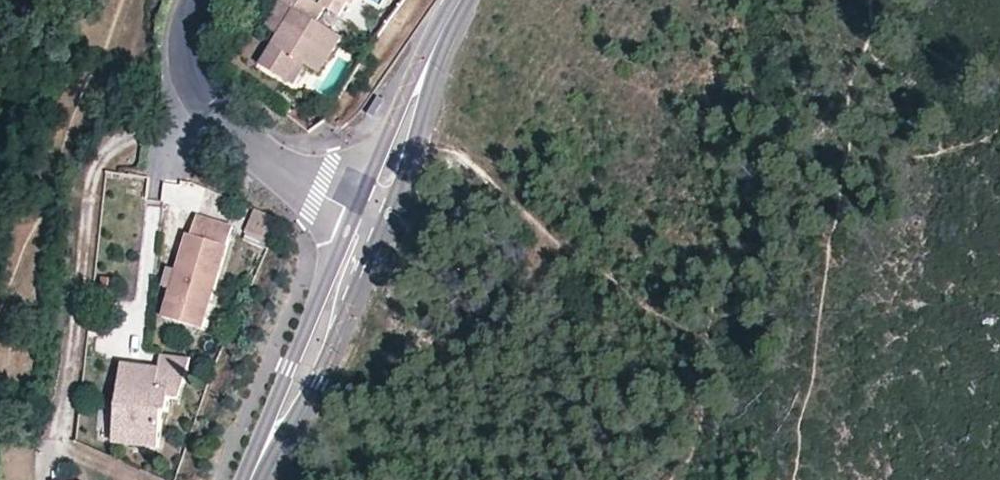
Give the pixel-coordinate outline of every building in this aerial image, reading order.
[(280,2),(295,11),(278,36),(260,66),(284,81),(298,61),(318,74),(340,38),(316,23),(324,9),(317,5),(309,0),(277,0),(280,2)] [(317,5),(324,9),(337,17),(347,0),(321,0),(317,5)] [(295,11),(280,2),(264,28),(278,36),(295,11)] [(279,220),(254,209),(244,231),(269,242),(279,220)] [(232,227),(197,217),(191,237),(187,236),(162,317),(201,330),(232,227)] [(189,360),(161,357),(159,371),(122,367),(114,444),(156,448),(160,413),(166,413),(167,397),(178,399),(189,360)]
